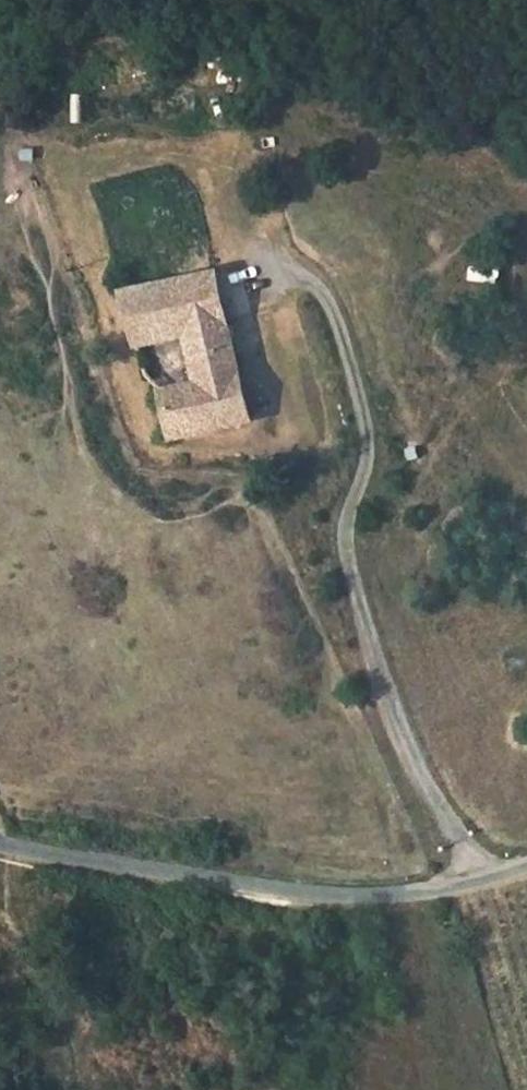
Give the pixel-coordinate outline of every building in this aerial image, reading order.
[(112,273),(118,300),(210,275),(203,248),(112,273)] [(499,284),(500,265),(468,264),(467,283),(499,284)] [(221,318),(210,275),(118,300),(134,363),(144,375),(181,346),(190,397),(165,402),(163,445),(247,420),(221,318)]
